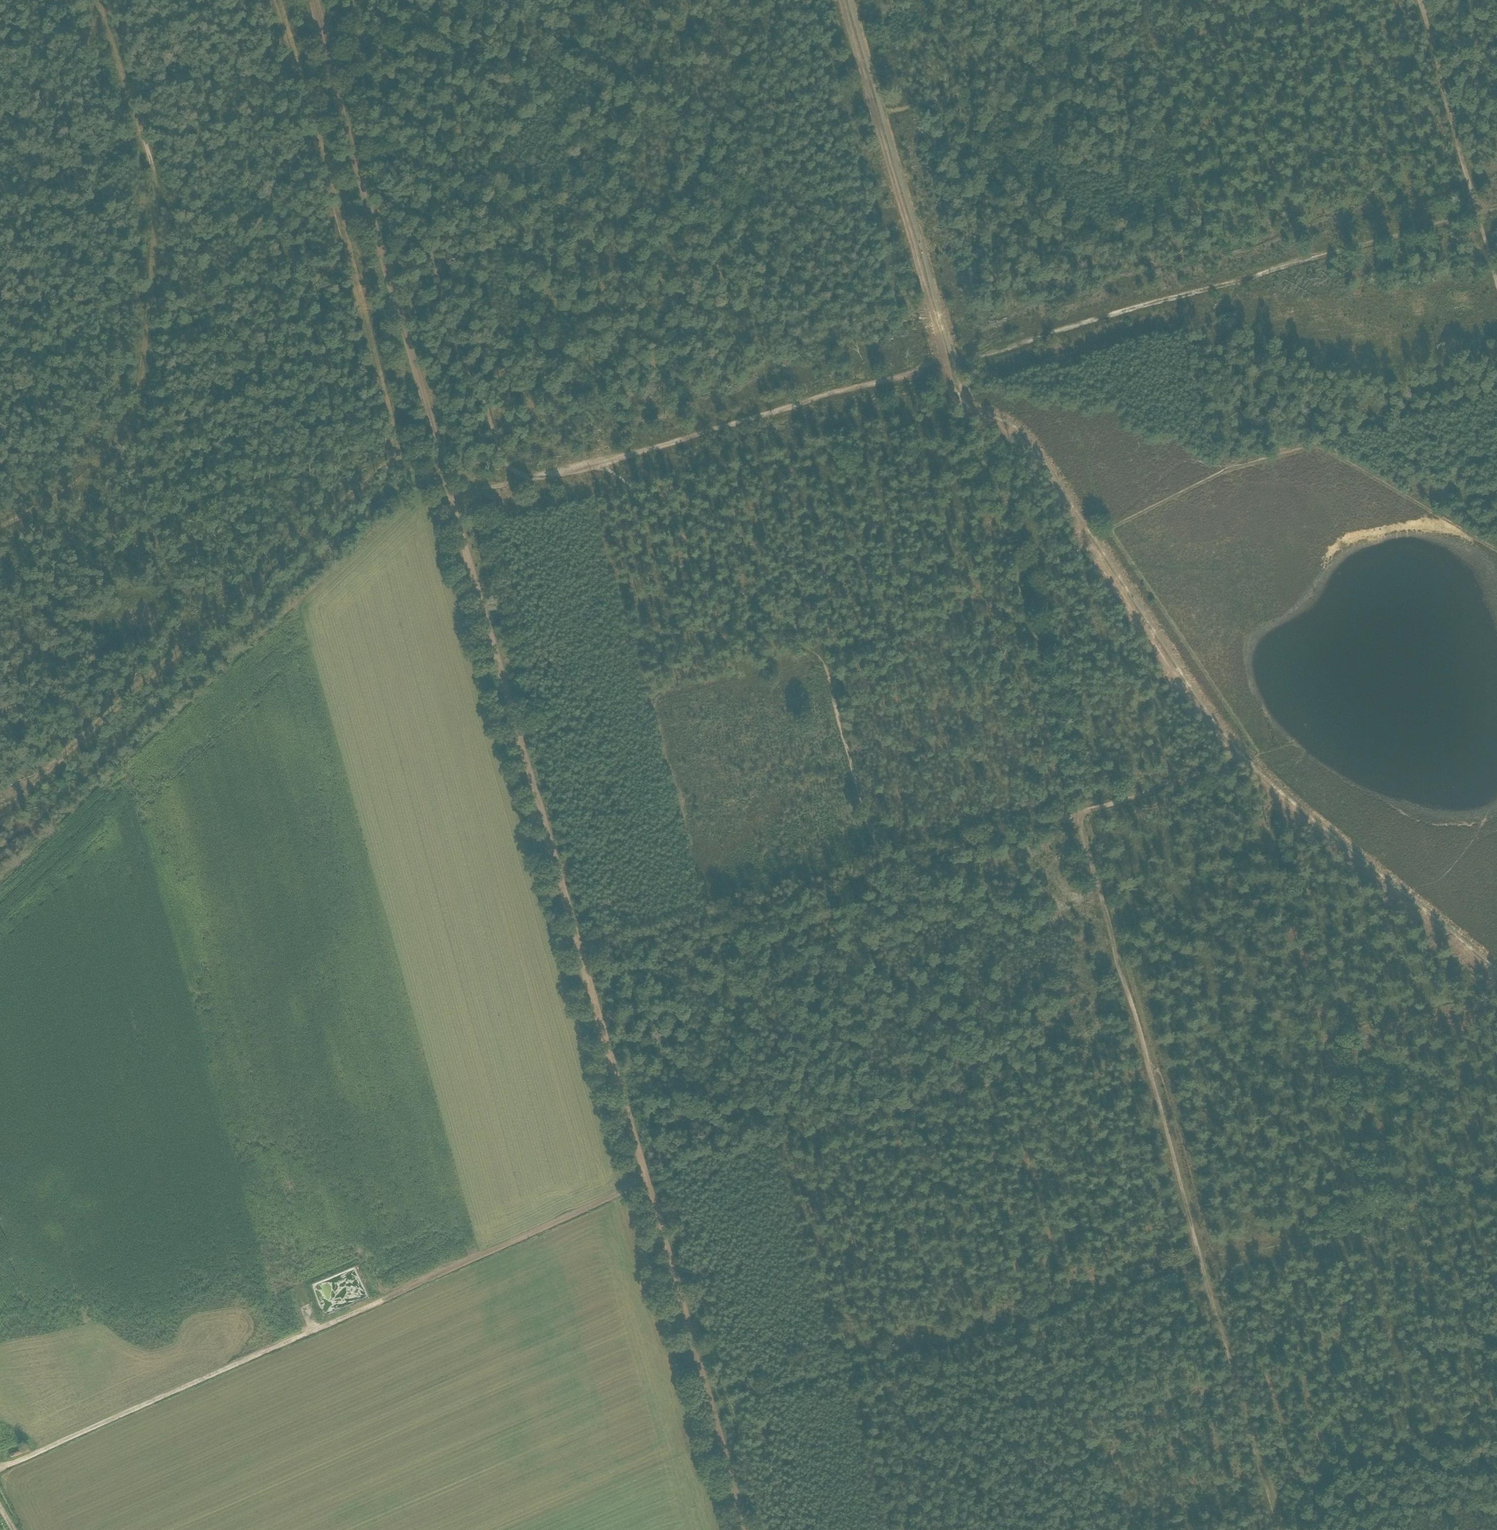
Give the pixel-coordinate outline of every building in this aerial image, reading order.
[(338,1283),(355,1277),(352,1268),(335,1274),(338,1283)]
